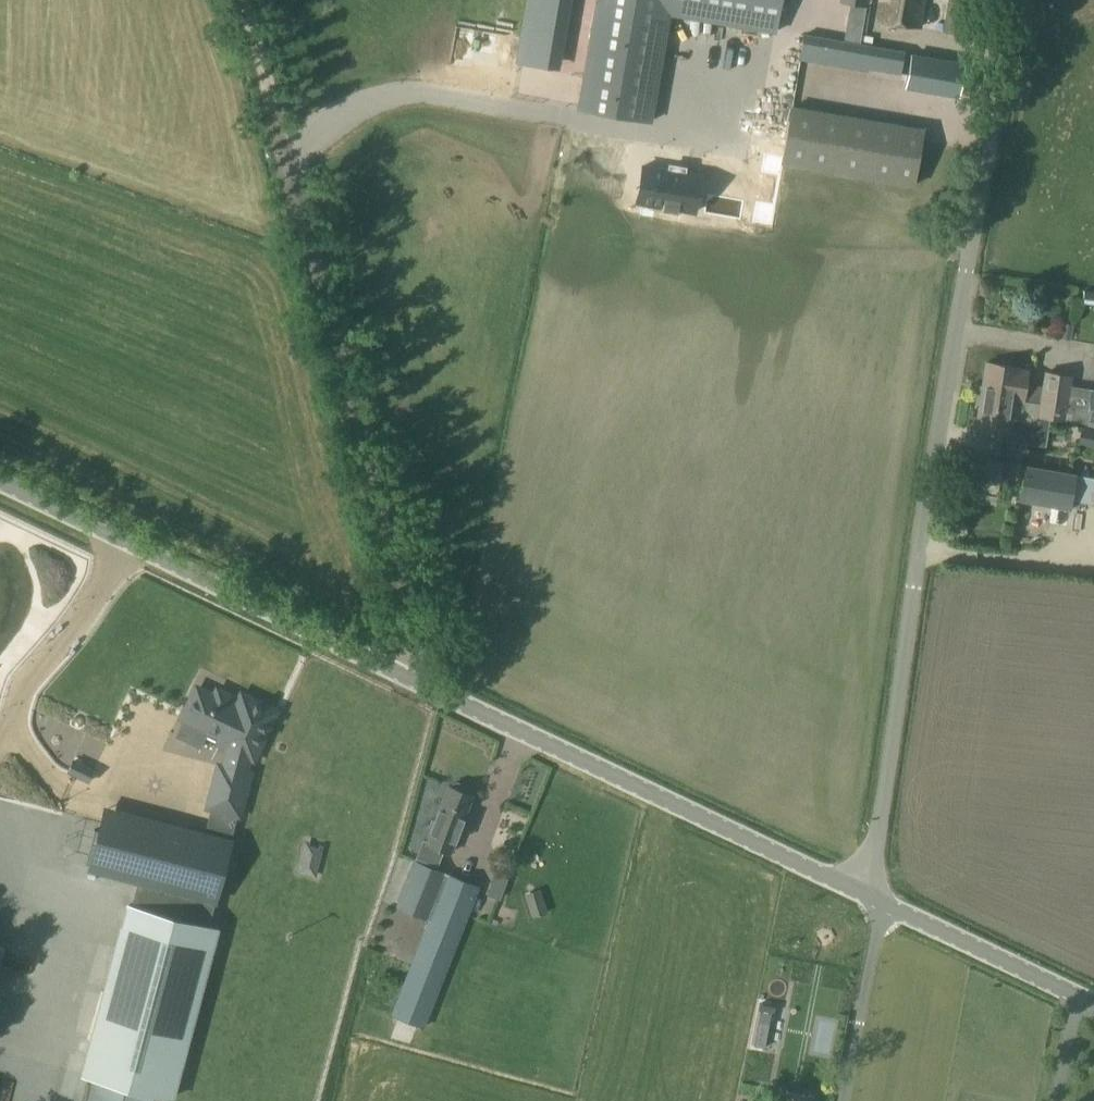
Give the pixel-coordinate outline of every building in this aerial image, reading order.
[(584,112),(647,122),(666,0),(603,0),(584,112)] [(782,0),(672,0),(779,16),(782,0)] [(876,20),(920,26),(923,0),(879,0),(876,20)] [(942,30),(971,35),(976,0),(947,0),(942,30)] [(859,45),(863,18),(848,15),(843,42),(859,45)] [(900,79),(904,53),(859,45),(843,42),(801,35),(797,60),(900,79)] [(969,59),(914,50),(908,87),(963,96),(969,59)] [(915,184),(924,127),(792,107),(784,165),(915,184)] [(770,210),(781,142),(766,139),(754,208),(770,210)] [(703,174),(644,165),(640,189),(642,189),(640,202),(664,206),(664,208),(679,210),(680,208),(697,211),(703,174)] [(1023,400),(1026,385),(1028,368),(1020,367),(1020,366),(986,360),(980,394),(993,396),(994,392),(1016,396),(1016,399),(1023,400)] [(1071,376),(1045,372),(1040,403),(1038,415),(1040,415),(1064,419),(1093,423),(1093,390),(1069,386),(1071,376)] [(1038,425),(1040,415),(1038,415),(1040,403),(1023,400),(1016,399),(1016,396),(994,392),(993,396),(980,394),(974,428),(1010,434),(1012,421),(1038,425)] [(1093,446),(1093,427),(1083,424),(1078,443),(1093,446)] [(964,451),(958,476),(999,484),(1003,459),(964,451)] [(1023,463),(1017,499),(1071,508),(1074,495),(1083,497),(1082,500),(1093,503),(1093,478),(1076,474),(1077,472),(1023,463)] [(248,755),(253,757),(276,710),(242,694),(236,706),(226,701),(228,698),(217,692),(215,696),(197,687),(183,717),(187,719),(184,726),(185,730),(199,737),(203,735),(207,728),(223,736),(220,741),(236,749),(231,768),(220,765),(209,806),(239,813),(249,773),(244,772),(248,755)] [(93,768),(72,758),(65,773),(86,783),(93,768)] [(451,786),(448,785),(427,841),(423,839),(417,858),(436,865),(443,848),(451,851),(472,794),(469,793),(471,789),(469,786),(456,781),(452,783),(451,786)] [(230,849),(104,816),(90,867),(140,880),(134,905),(131,904),(85,1074),(172,1097),(217,927),(209,925),(216,899),(217,900),(230,849)] [(423,1028),(478,885),(414,859),(396,906),(428,919),(391,1015),(423,1028)]
